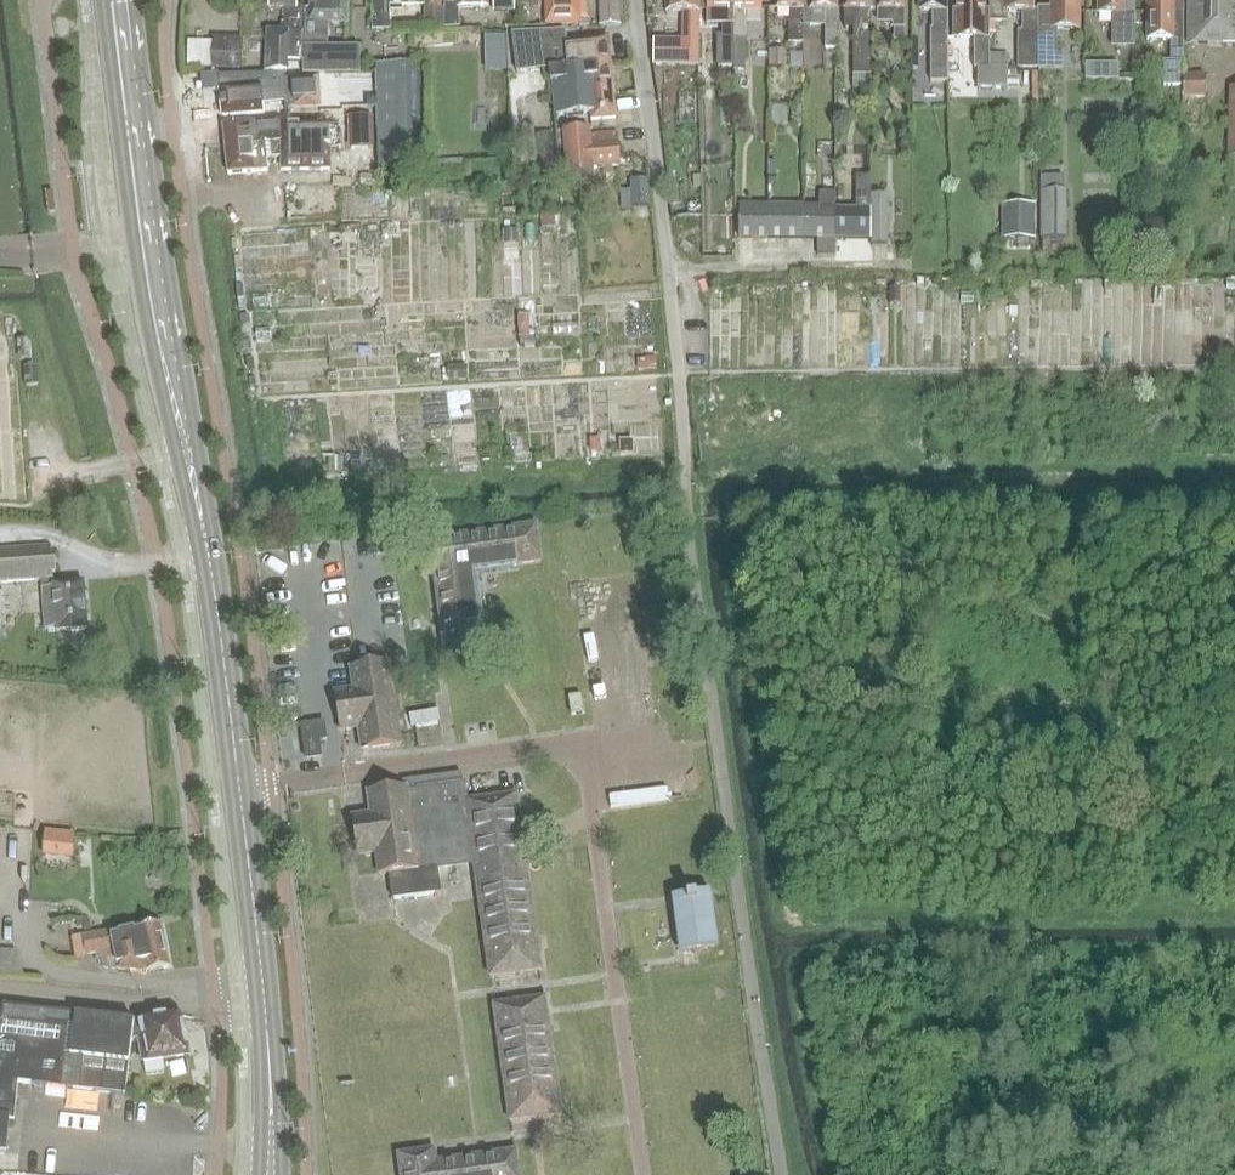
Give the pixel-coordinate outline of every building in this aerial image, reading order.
[(267,30),(267,35),(302,37),(303,6),(296,6),(297,0),(268,0),(268,8),(284,9),(283,31),(267,30)] [(303,62),(303,73),(331,73),(358,74),(359,48),(334,47),(332,44),(321,44),(322,20),(345,21),(345,24),(347,24),(348,0),(310,0),(310,9),(304,9),(303,62)] [(390,30),(389,5),(428,4),(428,0),(372,0),(373,30),(390,30)] [(488,7),(487,0),(444,0),(444,10),(443,10),(444,28),(459,27),(458,8),(488,7)] [(514,10),(515,10),(514,0),(493,0),(493,11),(514,10)] [(545,24),(579,23),(579,17),(585,17),(585,0),(545,0),(545,24)] [(619,26),(619,0),(599,0),(599,26),(619,26)] [(699,11),(699,0),(666,0),(666,13),(685,13),(685,39),(666,39),(666,65),(698,66),(699,11)] [(709,11),(722,11),(722,38),(733,38),(734,38),(734,0),(706,0),(706,11),(709,11)] [(734,38),(745,38),(745,12),(761,12),(761,0),(734,0),(734,38)] [(803,26),(803,0),(776,0),(776,10),(788,10),(788,44),(803,44),(803,26)] [(803,26),(825,26),(825,49),(836,49),(836,0),(803,0),(803,26)] [(871,42),(871,0),(844,0),(844,29),(853,29),(853,75),(871,75),(871,42)] [(893,24),(893,32),(894,32),(894,42),(905,42),(905,33),(906,33),(906,10),(905,10),(905,0),(878,0),(878,10),(877,10),(876,24),(893,24)] [(930,82),(948,82),(948,11),(946,11),(946,0),(919,0),(919,11),(932,11),(931,30),(930,30),(930,82)] [(973,66),(989,66),(989,21),(989,10),(984,10),(984,0),(957,0),(957,11),(953,11),(952,39),(973,39),(973,66)] [(1022,11),(1022,30),(1017,30),(1017,68),(1037,68),(1037,10),(1033,10),(1033,0),(989,0),(989,10),(989,21),(1006,21),(1006,11),(1022,11)] [(1078,15),(1079,15),(1079,0),(1050,0),(1050,8),(1037,8),(1037,10),(1037,68),(1061,69),(1061,54),(1055,54),(1056,29),(1078,29),(1078,15)] [(1135,42),(1135,14),(1124,14),(1124,0),(1097,0),(1097,15),(1113,15),(1112,43),(1135,43),(1135,42)] [(1183,86),(1183,74),(1183,25),(1183,0),(1147,0),(1147,40),(1170,40),(1171,62),(1163,62),(1163,87),(1183,86)] [(1189,43),(1234,43),(1234,0),(1189,0),(1189,43)] [(442,8),(426,8),(426,27),(442,28),(442,8)] [(589,17),(585,17),(579,17),(579,23),(579,27),(589,27),(589,17)] [(563,26),(512,28),(517,72),(566,67),(566,68),(610,66),(608,37),(565,41),(563,26)] [(503,32),(489,33),(489,51),(504,50),(503,32)] [(302,37),(267,35),(265,73),(280,74),(281,61),(301,62),(302,37)] [(248,37),(212,36),(212,41),(211,68),(211,70),(247,71),(248,37)] [(733,38),(733,71),(744,71),(745,38),(734,38),(733,38)] [(189,67),(211,68),(212,41),(189,40),(189,67)] [(784,50),(769,50),(769,68),(784,68),(784,50)] [(1085,69),(1085,80),(1109,80),(1110,64),(1085,64),(1085,69)] [(566,68),(549,70),(550,83),(552,82),(552,83),(555,116),(590,113),(591,120),(615,118),(613,92),(610,66),(566,68)] [(412,166),(410,69),(375,70),(376,98),(376,107),(377,167),(412,166)] [(219,74),(200,74),(202,92),(219,90),(221,89),(219,74)] [(1205,98),(1205,74),(1183,74),(1183,99),(1205,98)] [(219,90),(222,117),(264,113),(282,108),(280,87),(278,75),(245,79),(220,81),(221,89),(219,90)] [(853,75),(853,90),(871,90),(871,75),(853,75)] [(285,109),(320,107),(318,78),(283,80),(285,109)] [(376,98),(367,98),(367,107),(376,107),(376,98)] [(349,100),(334,101),(335,112),(350,110),(349,100)] [(374,149),(373,116),(347,117),(348,150),(374,149)] [(262,140),(277,139),(277,120),(223,125),(225,147),(262,143),(262,140)] [(277,120),(277,139),(277,148),(281,148),(281,156),(282,170),(330,170),(330,150),(340,150),(340,131),(316,131),(316,125),(305,125),(282,125),(281,120),(277,120)] [(564,131),(566,152),(567,175),(593,174),(592,168),(619,166),(617,133),(589,135),(589,130),(564,131)] [(277,148),(277,139),(262,140),(262,143),(225,147),(228,174),(254,171),(267,170),(266,157),(281,156),(281,148),(277,148)] [(1066,238),(1067,190),(1064,175),(1063,174),(1063,166),(1043,167),(1043,176),(1042,176),(1041,190),(1041,238),(1066,238)] [(649,206),(646,178),(628,179),(629,190),(631,208),(649,206)] [(629,190),(620,191),(621,211),(631,210),(631,208),(629,190)] [(818,206),(804,205),(804,241),(817,241),(817,258),(837,257),(837,247),(835,247),(835,241),(836,209),(836,193),(819,193),(818,206)] [(856,196),(856,209),(871,209),(871,196),(856,196)] [(888,196),(871,196),(871,209),(871,240),(871,243),(889,244),(888,196)] [(770,241),(770,205),(739,204),(738,241),(770,241)] [(804,241),(804,205),(770,205),(770,241),(804,241)] [(1002,239),(1035,239),(1035,205),(1002,205),(1002,239)] [(836,209),(835,241),(871,240),(871,209),(856,209),(836,209)] [(541,215),(542,227),(555,226),(554,214),(541,215)] [(503,231),(503,241),(518,240),(518,230),(503,231)] [(890,290),(889,305),(901,305),(901,290),(890,290)] [(250,326),(248,316),(240,316),(241,327),(250,326)] [(28,339),(16,340),(18,358),(29,357),(28,339)] [(251,351),(251,342),(244,343),(242,343),(243,351),(245,351),(251,351)] [(38,376),(37,367),(24,368),(25,377),(38,376)] [(590,452),(600,452),(600,440),(590,440),(590,452)] [(632,441),(619,441),(620,454),(633,454),(632,441)] [(351,469),(361,468),(360,456),(350,457),(351,469)] [(329,457),(329,471),(342,471),(341,457),(329,457)] [(470,573),(497,569),(541,563),(536,528),(418,544),(422,578),(435,577),(446,655),(480,651),(470,573)] [(51,547),(0,550),(0,584),(53,580),(53,573),(55,573),(54,553),(51,553),(51,547)] [(56,632),(86,629),(83,583),(52,586),(52,587),(41,588),(44,630),(55,629),(56,632)] [(400,745),(388,662),(351,667),(354,690),(335,693),(340,731),(359,728),(362,750),(400,745)] [(417,696),(421,726),(438,724),(434,694),(417,696)] [(582,695),(569,696),(571,715),(584,714),(582,695)] [(327,742),(325,725),(301,728),(305,762),(322,760),(320,743),(327,742)] [(404,788),(368,793),(371,815),(351,818),(356,855),(376,852),(379,874),(388,873),(392,900),(441,893),(438,871),(474,865),(490,977),(540,970),(524,854),(515,793),(467,799),(464,782),(462,782),(461,774),(404,782),(404,788)] [(75,834),(45,831),(42,854),(72,858),(75,834)] [(674,905),(680,948),(681,951),(716,946),(710,901),(698,902),(697,898),(687,899),(687,904),(674,905)] [(112,930),(80,936),(81,938),(84,956),(85,961),(100,958),(103,968),(118,970),(146,972),(170,967),(161,923),(112,932),(112,930)] [(81,938),(72,940),(76,963),(85,961),(84,956),(81,938)] [(560,1114),(544,1007),(543,999),(494,1006),(510,1121),(560,1114)] [(5,1151),(6,1151),(10,1118),(15,1119),(19,1082),(125,1094),(131,1041),(139,1039),(142,1063),(145,1076),(164,1073),(162,1059),(186,1055),(180,1018),(180,1015),(149,1020),(115,1017),(4,1004),(3,1018),(0,1018),(0,1151),(5,1151)] [(513,1152),(435,1163),(433,1151),(399,1156),(402,1174),(517,1174),(513,1152)]
